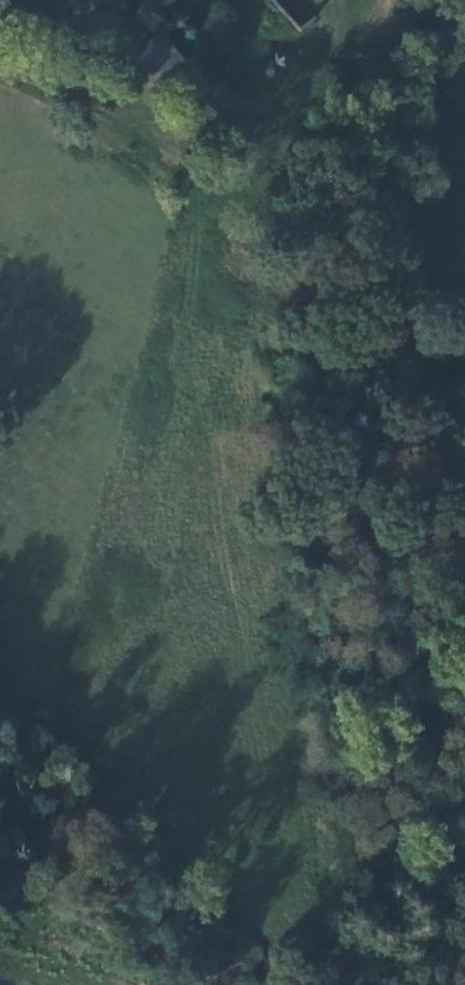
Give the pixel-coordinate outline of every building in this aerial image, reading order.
[(115,4),(115,8),(116,12),(119,15),(123,16),(127,16),(131,14),(133,10),(134,6),(134,2),(132,0),(101,0),(110,8),(115,4)] [(323,0),(272,0),(300,32),(329,7),(323,0)] [(158,39),(169,27),(146,6),(135,18),(158,39)] [(158,39),(128,70),(162,89),(183,63),(158,39)]
